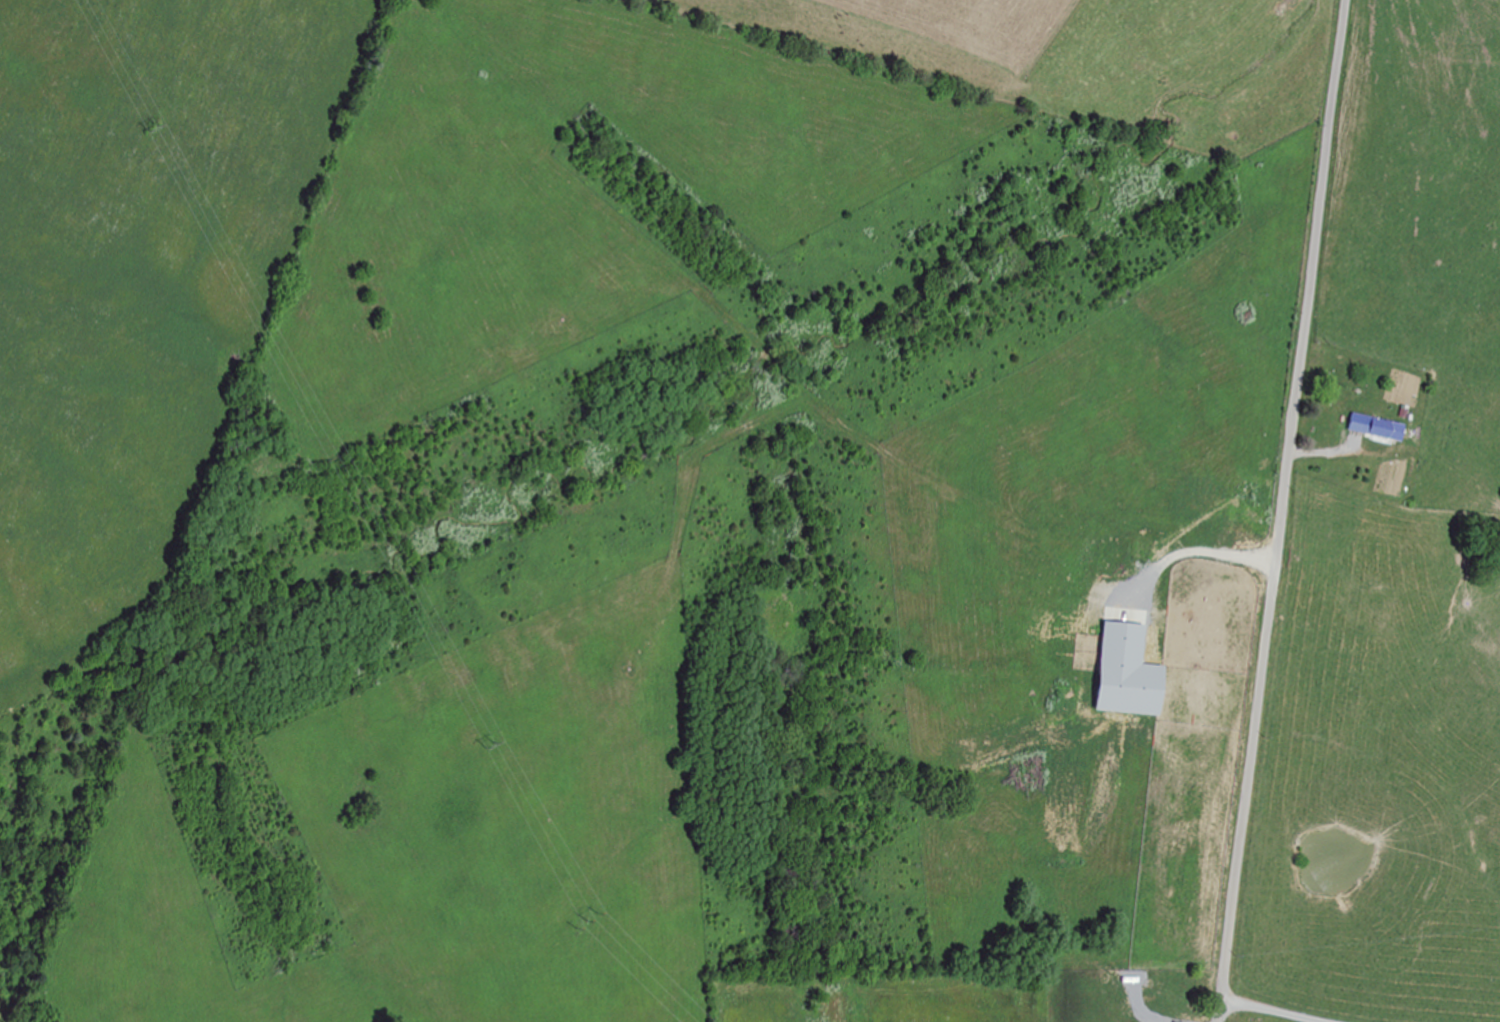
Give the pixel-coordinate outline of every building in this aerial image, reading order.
[(1409,441),(1412,424),(1353,414),(1351,432),(1409,441)]
